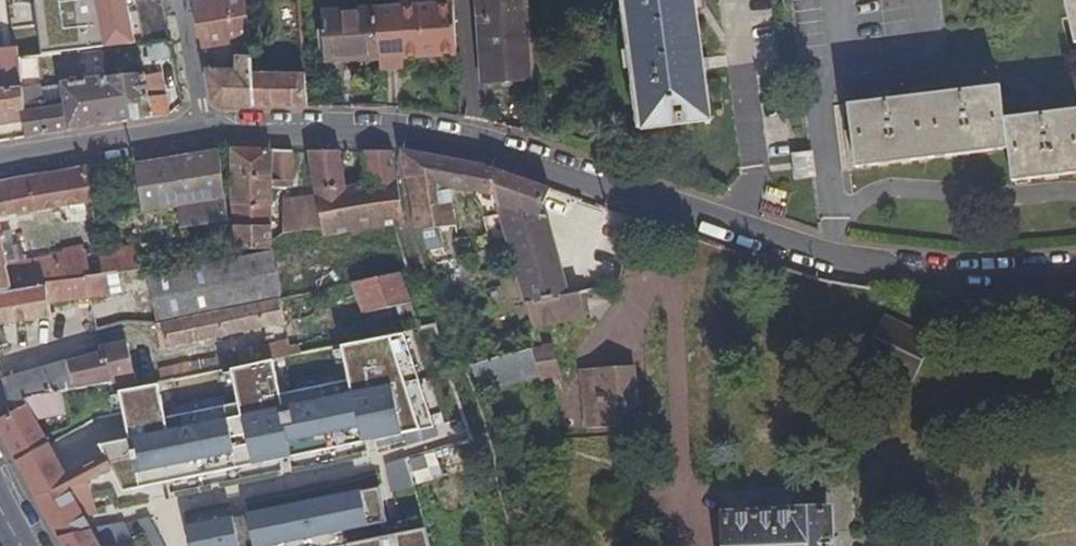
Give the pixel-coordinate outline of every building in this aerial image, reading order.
[(42,54),(58,52),(104,48),(112,48),(134,46),(136,46),(128,0),(39,0),(42,54)] [(197,15),(202,45),(244,43),(242,0),(194,0),(197,15)] [(528,77),(524,0),(476,0),(480,79),(528,77)] [(643,129),(710,120),(696,7),(705,6),(704,0),(627,0),(643,129)] [(1075,37),(1075,0),(1067,0),(1075,37)] [(375,54),(372,9),(372,3),(320,7),(321,56),(375,54)] [(450,5),(372,9),(375,54),(376,70),(398,69),(398,56),(453,53),(450,5)] [(169,45),(149,46),(149,60),(170,59),(169,45)] [(134,46),(112,48),(104,48),(107,81),(136,76),(134,46)] [(19,50),(0,52),(0,89),(23,85),(19,50)] [(47,108),(69,105),(65,87),(63,74),(58,52),(42,54),(44,82),(47,108)] [(248,107),(246,76),(245,62),(235,62),(235,74),(207,73),(211,97),(218,107),(233,107),(248,107)] [(107,81),(65,87),(69,105),(74,129),(137,119),(171,114),(166,86),(148,89),(145,75),(136,76),(107,81)] [(301,77),(246,76),(248,107),(270,108),(302,109),(301,77)] [(47,108),(44,82),(23,85),(26,111),(47,108)] [(27,120),(26,111),(23,85),(0,89),(0,124),(27,120)] [(1002,85),(849,103),(857,168),(1009,150),(1013,181),(1075,174),(1075,110),(1006,119),(1002,85)] [(26,111),(27,120),(29,136),(41,135),(74,129),(69,105),(47,108),(26,111)] [(227,150),(235,246),(269,246),(269,235),(268,186),(268,150),(263,149),(246,149),(245,149),(227,150)] [(268,150),(268,186),(287,186),(289,150),(268,150)] [(183,227),(227,222),(218,151),(157,161),(134,165),(133,164),(143,211),(179,206),(183,227)] [(282,197),(281,227),(320,223),(321,231),(394,225),(403,225),(393,154),(364,153),(369,185),(345,188),(340,152),(325,152),(308,151),(316,198),(282,197)] [(493,197),(503,229),(507,240),(528,306),(568,297),(544,221),(539,213),(549,188),(490,167),(453,161),(402,153),(416,232),(419,232),(426,252),(445,248),(441,228),(455,225),(450,188),(493,197)] [(794,181),(812,179),(810,156),(791,158),(794,181)] [(84,168),(89,193),(105,190),(102,165),(84,168)] [(84,168),(30,177),(37,210),(90,203),(89,193),(84,168)] [(37,210),(30,177),(0,183),(0,216),(37,210)] [(85,267),(84,253),(26,261),(23,246),(14,246),(10,233),(0,233),(0,292),(101,276),(100,265),(85,267)] [(158,316),(278,295),(269,250),(232,256),(149,268),(158,316)] [(144,269),(141,251),(99,256),(100,265),(101,276),(114,274),(144,269)] [(88,296),(115,292),(114,274),(101,276),(0,292),(0,324),(50,318),(49,301),(88,296)] [(352,282),(365,315),(369,314),(411,305),(399,274),(352,282)] [(158,316),(154,316),(158,340),(166,340),(282,320),(282,319),(279,307),(278,295),(158,316)] [(579,295),(528,306),(535,327),(583,316),(579,295)] [(413,312),(411,305),(369,314),(370,320),(413,312)] [(869,360),(917,386),(939,346),(891,319),(869,360)] [(92,532),(84,518),(97,516),(89,487),(114,475),(125,496),(405,434),(435,428),(403,334),(341,346),(348,382),(279,395),(272,360),(254,363),(230,368),(237,404),(164,418),(157,383),(144,385),(135,387),(118,390),(127,437),(98,443),(105,457),(65,476),(49,443),(16,460),(26,479),(50,522),(59,540),(63,545),(101,545),(92,532)] [(99,348),(100,354),(107,384),(109,392),(118,390),(135,387),(127,341),(99,348)] [(287,346),(286,341),(252,347),(254,363),(272,360),(299,355),(297,345),(287,346)] [(542,347),(489,363),(472,368),(482,394),(535,378),(560,374),(550,345),(542,347)] [(237,354),(229,356),(189,363),(188,360),(158,366),(161,382),(230,368),(254,363),(252,347),(237,350),(237,353),(237,354)] [(60,394),(107,384),(100,354),(63,364),(4,380),(12,411),(26,409),(25,402),(60,394)] [(590,430),(635,426),(630,368),(583,371),(590,430)] [(157,383),(158,383),(156,375),(143,378),(144,385),(157,383)] [(49,443),(43,433),(34,420),(65,414),(60,394),(25,402),(26,409),(12,411),(0,420),(0,433),(5,441),(16,460),(49,443)] [(435,428),(405,434),(407,441),(436,435),(435,428)] [(410,456),(417,484),(444,477),(438,449),(410,456)] [(406,460),(386,466),(392,491),(413,485),(406,460)] [(245,516),(251,545),(280,545),(282,545),(344,533),(357,530),(373,526),(385,524),(376,489),(245,516)] [(725,519),(726,545),(829,545),(828,513),(790,514),(790,517),(725,519)] [(357,530),(344,533),(347,545),(409,534),(408,532),(404,519),(385,524),(373,526),(375,533),(359,536),(357,530)] [(142,523),(153,545),(164,545),(152,520),(142,523)] [(231,525),(230,522),(182,532),(185,545),(235,545),(231,525)] [(231,525),(235,545),(242,545),(237,523),(231,525)] [(92,532),(101,545),(118,545),(131,541),(124,525),(92,532)] [(347,545),(429,545),(424,528),(408,532),(409,534),(347,545)]
